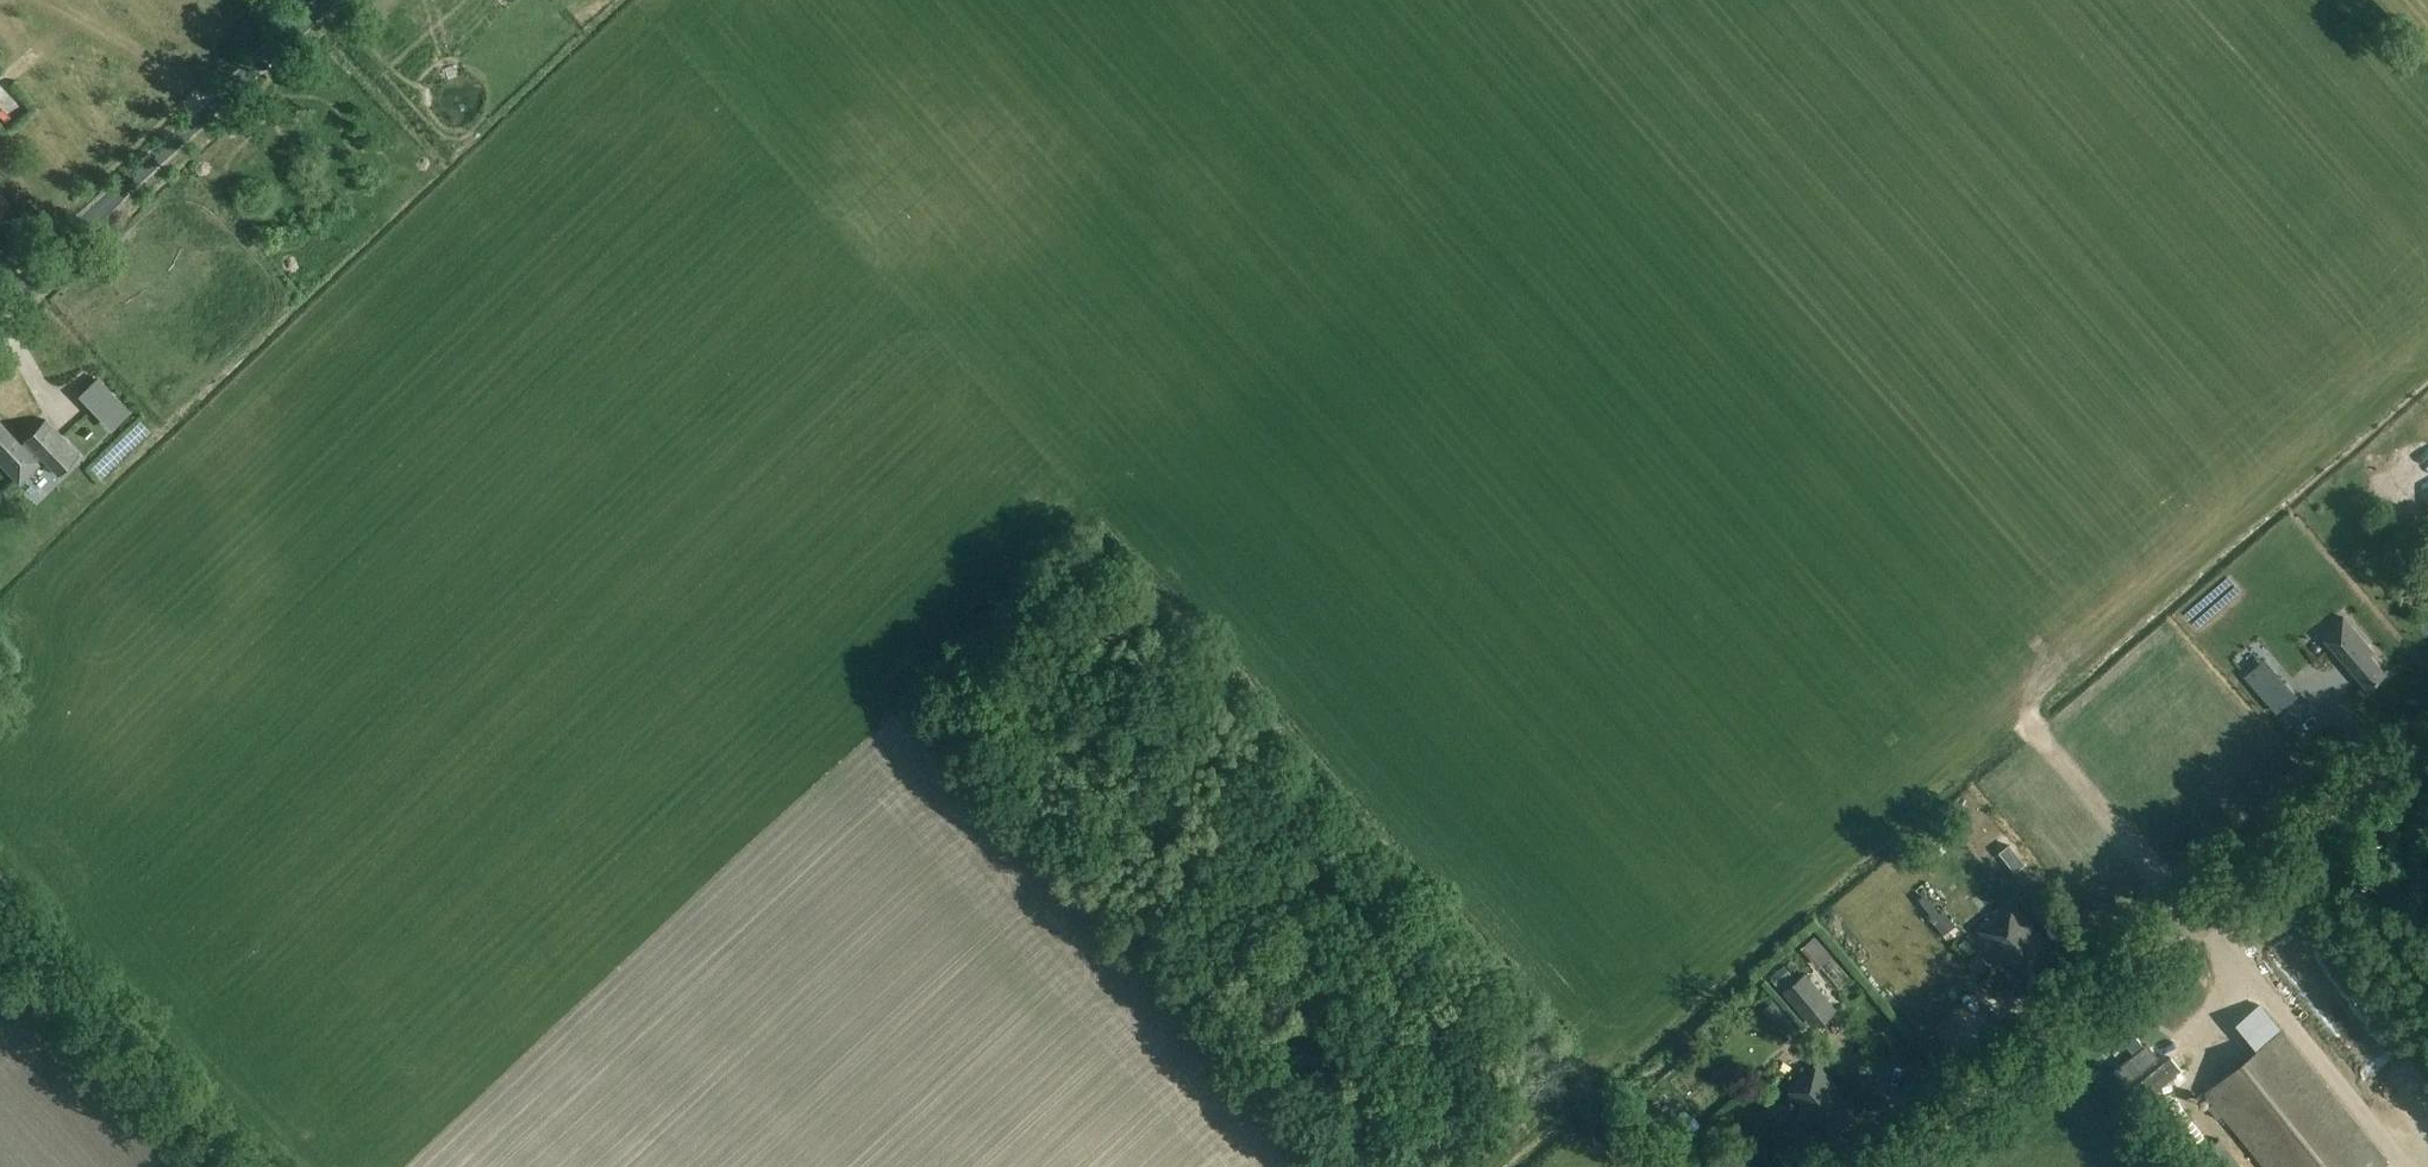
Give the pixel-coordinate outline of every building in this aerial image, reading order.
[(8,203),(0,194),(0,211),(8,203)] [(109,390),(90,408),(92,411),(110,430),(130,412),(112,393),(109,390)] [(25,440),(21,444),(0,423),(0,465),(19,484),(40,465),(37,461),(41,458),(58,476),(79,455),(45,419),(24,439),(25,440)] [(1999,851),(2015,872),(2025,864),(2009,843),(1999,851)] [(2029,972),(2056,949),(2015,900),(1980,929),(2007,960),(2014,954),(2029,972)] [(1932,920),(1946,938),(1958,929),(1943,911),(1932,920)] [(1820,966),(1831,956),(1814,937),(1803,947),(1820,966)] [(1977,955),(1970,960),(1979,973),(1987,967),(1977,955)] [(1814,1029),(1840,1011),(1809,975),(1784,993),(1814,1029)] [(2390,1162),(2285,1031),(2209,1092),(2269,1166),(2384,1166),(2390,1162)] [(1833,1135),(1860,1112),(1821,1064),(1790,1089),(1805,1108),(1800,1112),(1811,1125),(1820,1118),(1833,1135)] [(2185,1114),(2176,1122),(2195,1144),(2204,1137),(2185,1114)]
